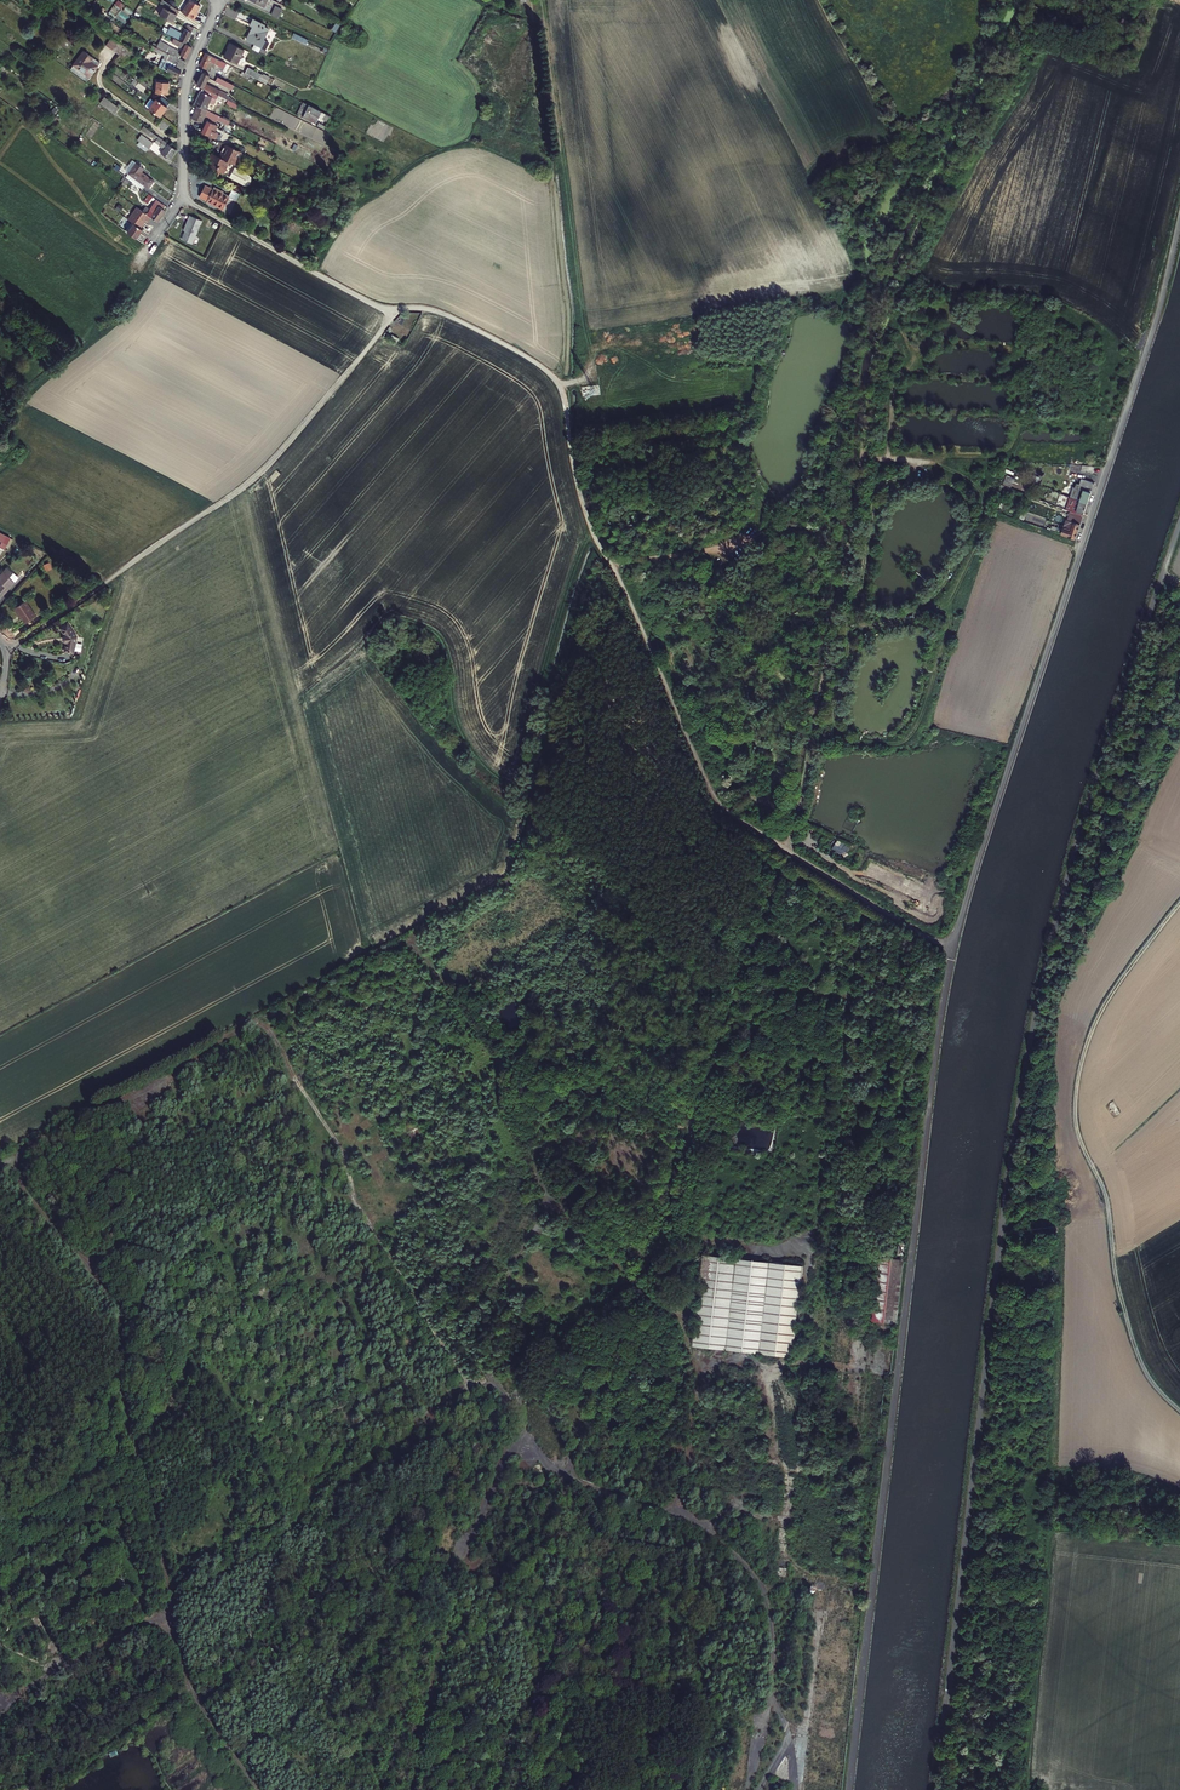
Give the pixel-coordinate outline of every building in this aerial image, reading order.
[(125,5),(118,0),(108,13),(124,25),(130,16),(121,10),(125,5)] [(172,23),(178,11),(167,3),(162,0),(160,3),(164,6),(159,16),(172,23)] [(194,0),(190,0),(181,13),(193,21),(196,16),(195,15),(201,5),(194,0)] [(282,9),(275,6),(271,15),(278,18),(282,9)] [(265,25),(254,19),(251,25),(251,26),(253,27),(248,37),(253,40),(252,42),(265,49),(268,42),(264,40),(269,30),(264,27),(265,25)] [(193,28),(187,25),(185,29),(182,28),(179,35),(168,30),(166,34),(185,43),(193,28)] [(307,39),(294,33),(292,38),(304,44),(307,39)] [(119,54),(124,47),(116,41),(111,37),(106,45),(119,54)] [(156,48),(178,59),(180,56),(186,58),(191,47),(174,39),(172,42),(174,43),(173,45),(182,49),(181,52),(159,41),(157,45),(156,48)] [(69,50),(64,47),(67,43),(63,40),(56,50),(64,56),(69,50)] [(244,50),(231,43),(224,57),(237,64),(244,50)] [(185,62),(178,59),(156,48),(152,46),(150,49),(163,56),(162,58),(176,65),(175,67),(164,62),(164,63),(160,62),(158,67),(166,70),(165,71),(178,77),(185,62)] [(134,53),(124,47),(119,54),(115,60),(124,66),(134,53)] [(95,60),(83,51),(69,70),(86,82),(99,63),(95,60)] [(226,64),(206,54),(200,65),(206,68),(206,70),(219,76),(222,72),(215,68),(217,66),(223,69),(226,64)] [(237,73),(226,67),(221,77),(232,83),(237,73)] [(247,67),(245,73),(248,74),(266,84),(270,77),(264,74),(263,75),(247,67)] [(220,96),(223,92),(206,83),(210,76),(203,72),(197,85),(203,88),(218,95),(220,96)] [(134,79),(136,81),(146,88),(148,85),(136,77),(134,79)] [(226,87),(228,83),(220,79),(218,77),(215,82),(226,87)] [(146,88),(136,81),(133,84),(142,92),(146,88)] [(169,83),(156,81),(155,93),(167,94),(169,83)] [(218,95),(203,88),(194,105),(197,106),(206,110),(210,102),(214,104),(218,95)] [(220,96),(228,100),(229,100),(231,97),(227,95),(228,94),(223,92),(220,96)] [(119,108),(104,97),(100,103),(114,114),(119,108)] [(169,103),(161,97),(158,101),(155,98),(154,101),(150,98),(144,106),(159,117),(169,103)] [(238,105),(229,100),(228,100),(226,104),(236,109),(238,105)] [(324,120),(326,114),(309,105),(303,116),(316,123),(319,117),(324,120)] [(235,124),(206,110),(197,106),(191,118),(203,123),(205,118),(207,118),(218,123),(219,121),(234,128),(235,124)] [(170,125),(162,119),(157,126),(165,132),(170,125)] [(218,126),(207,121),(201,132),(215,139),(217,133),(235,142),(237,138),(222,130),(217,128),(218,126)] [(304,122),(299,133),(313,139),(318,128),(304,122)] [(176,150),(143,126),(141,130),(155,140),(154,142),(163,149),(160,153),(169,160),(176,150)] [(152,143),(141,135),(137,140),(148,148),(152,143)] [(241,152),(226,144),(220,157),(212,153),(209,159),(214,162),(211,168),(223,174),(229,162),(235,165),(241,152)] [(136,163),(132,160),(124,171),(122,175),(125,177),(136,163)] [(144,168),(136,163),(125,177),(126,178),(142,189),(144,186),(148,188),(153,181),(141,172),(144,168)] [(234,168),(229,179),(246,186),(250,175),(234,168)] [(222,208),(229,196),(223,193),(224,192),(215,188),(214,189),(206,185),(200,196),(208,200),(208,201),(222,208)] [(232,190),(229,196),(233,198),(234,199),(237,192),(232,190)] [(152,197),(148,194),(144,201),(147,203),(152,197)] [(233,198),(229,196),(222,208),(226,210),(233,198)] [(164,211),(158,206),(155,210),(151,206),(149,209),(145,206),(142,211),(157,222),(164,211)] [(185,231),(182,239),(193,217),(190,216),(184,231),(185,231)] [(193,217),(182,239),(193,244),(202,221),(193,217)] [(142,230),(131,222),(125,231),(136,238),(142,230)] [(1011,487),(1014,477),(1006,474),(1003,484),(1011,487)] [(1095,487),(1080,482),(1075,496),(1090,501),(1095,487)] [(1090,501),(1075,496),(1071,508),(1086,514),(1090,501)] [(1065,526),(1063,532),(1078,537),(1086,514),(1071,508),(1067,517),(1062,515),(1059,524),(1065,526)] [(12,540),(0,534),(0,542),(3,544),(1,548),(6,551),(12,540)] [(51,570),(49,563),(42,566),(45,572),(51,570)] [(7,567),(0,575),(0,583),(1,584),(0,586),(0,597),(18,578),(7,567)] [(35,617),(25,601),(13,609),(17,616),(18,615),(24,624),(35,617)] [(77,637),(68,623),(60,627),(65,635),(64,638),(64,641),(66,643),(65,651),(73,653),(77,637)] [(1114,1097),(1106,1105),(1115,1118),(1122,1110),(1114,1097)] [(770,1262),(704,1253),(693,1345),(760,1352),(770,1262)] [(905,1258),(881,1256),(873,1320),(897,1322),(905,1258)] [(803,1265),(770,1262),(760,1352),(793,1356),(801,1284),(803,1265)] [(785,1443),(785,1455),(798,1455),(798,1443),(785,1443)] [(465,1531),(441,1520),(429,1549),(453,1560),(465,1531)] [(67,1567),(62,1557),(55,1561),(60,1570),(67,1567)] [(775,1577),(785,1578),(786,1569),(776,1568),(775,1577)] [(22,1586),(19,1576),(0,1581),(0,1588),(1,1591),(22,1586)] [(58,1614),(77,1607),(73,1597),(55,1604),(58,1614)] [(28,1675),(23,1663),(10,1669),(16,1681),(19,1680),(20,1684),(27,1681),(25,1676),(28,1675)]
